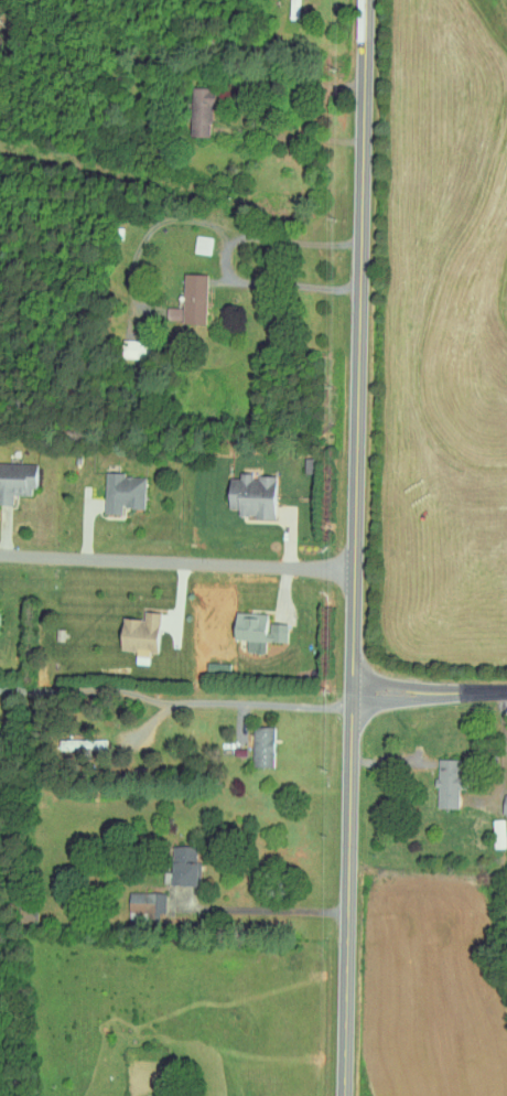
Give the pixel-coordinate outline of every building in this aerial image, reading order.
[(214,88),(193,87),(192,136),(213,137),(214,88)] [(204,327),(205,275),(182,274),(181,326),(204,327)] [(10,506),(11,496),(32,496),(33,467),(29,467),(29,478),(0,477),(0,506),(10,506)] [(274,478),(250,477),(250,474),(237,473),(237,480),(225,479),(224,510),(235,510),(235,517),(273,519),(274,478)] [(102,515),(120,515),(120,509),(142,509),(143,476),(103,475),(102,515)] [(142,620),(117,620),(116,652),(157,653),(159,613),(142,613),(142,620)] [(266,614),(233,613),(233,624),(229,624),(228,641),(244,641),(244,653),(262,654),(262,643),(285,643),(285,624),(266,624),(266,614)] [(274,726),(251,725),(250,766),(272,766),(274,726)] [(457,788),(462,788),(462,758),(436,758),(435,807),(457,807),(457,788)] [(490,818),(491,848),(504,848),(503,818),(490,818)] [(193,885),(194,845),(170,844),(168,884),(193,885)] [(126,893),(127,913),(163,912),(162,892),(126,893)]
